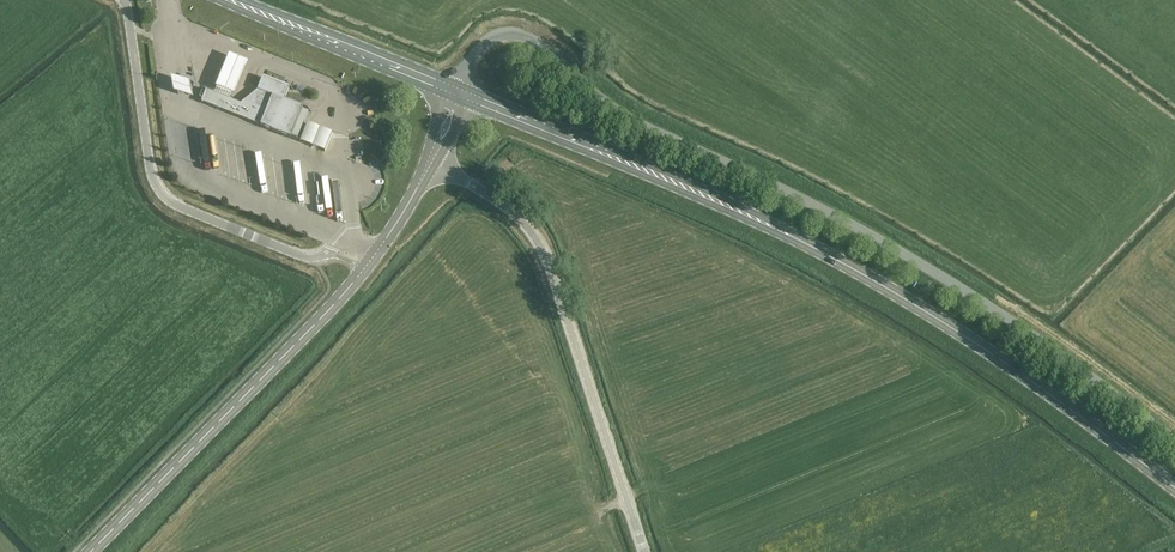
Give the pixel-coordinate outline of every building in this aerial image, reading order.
[(229,55),(216,86),(235,94),(247,62),(229,55)] [(201,102),(297,140),(309,110),(286,101),(288,95),(290,88),(263,77),(260,84),(258,90),(241,104),(206,90),(201,102)] [(327,151),(336,132),(312,121),(303,139),(327,151)] [(352,153),(364,151),(362,137),(350,138),(352,153)] [(232,177),(241,176),(237,143),(228,145),(232,177)] [(294,163),(287,163),(288,192),(296,191),(294,163)]
